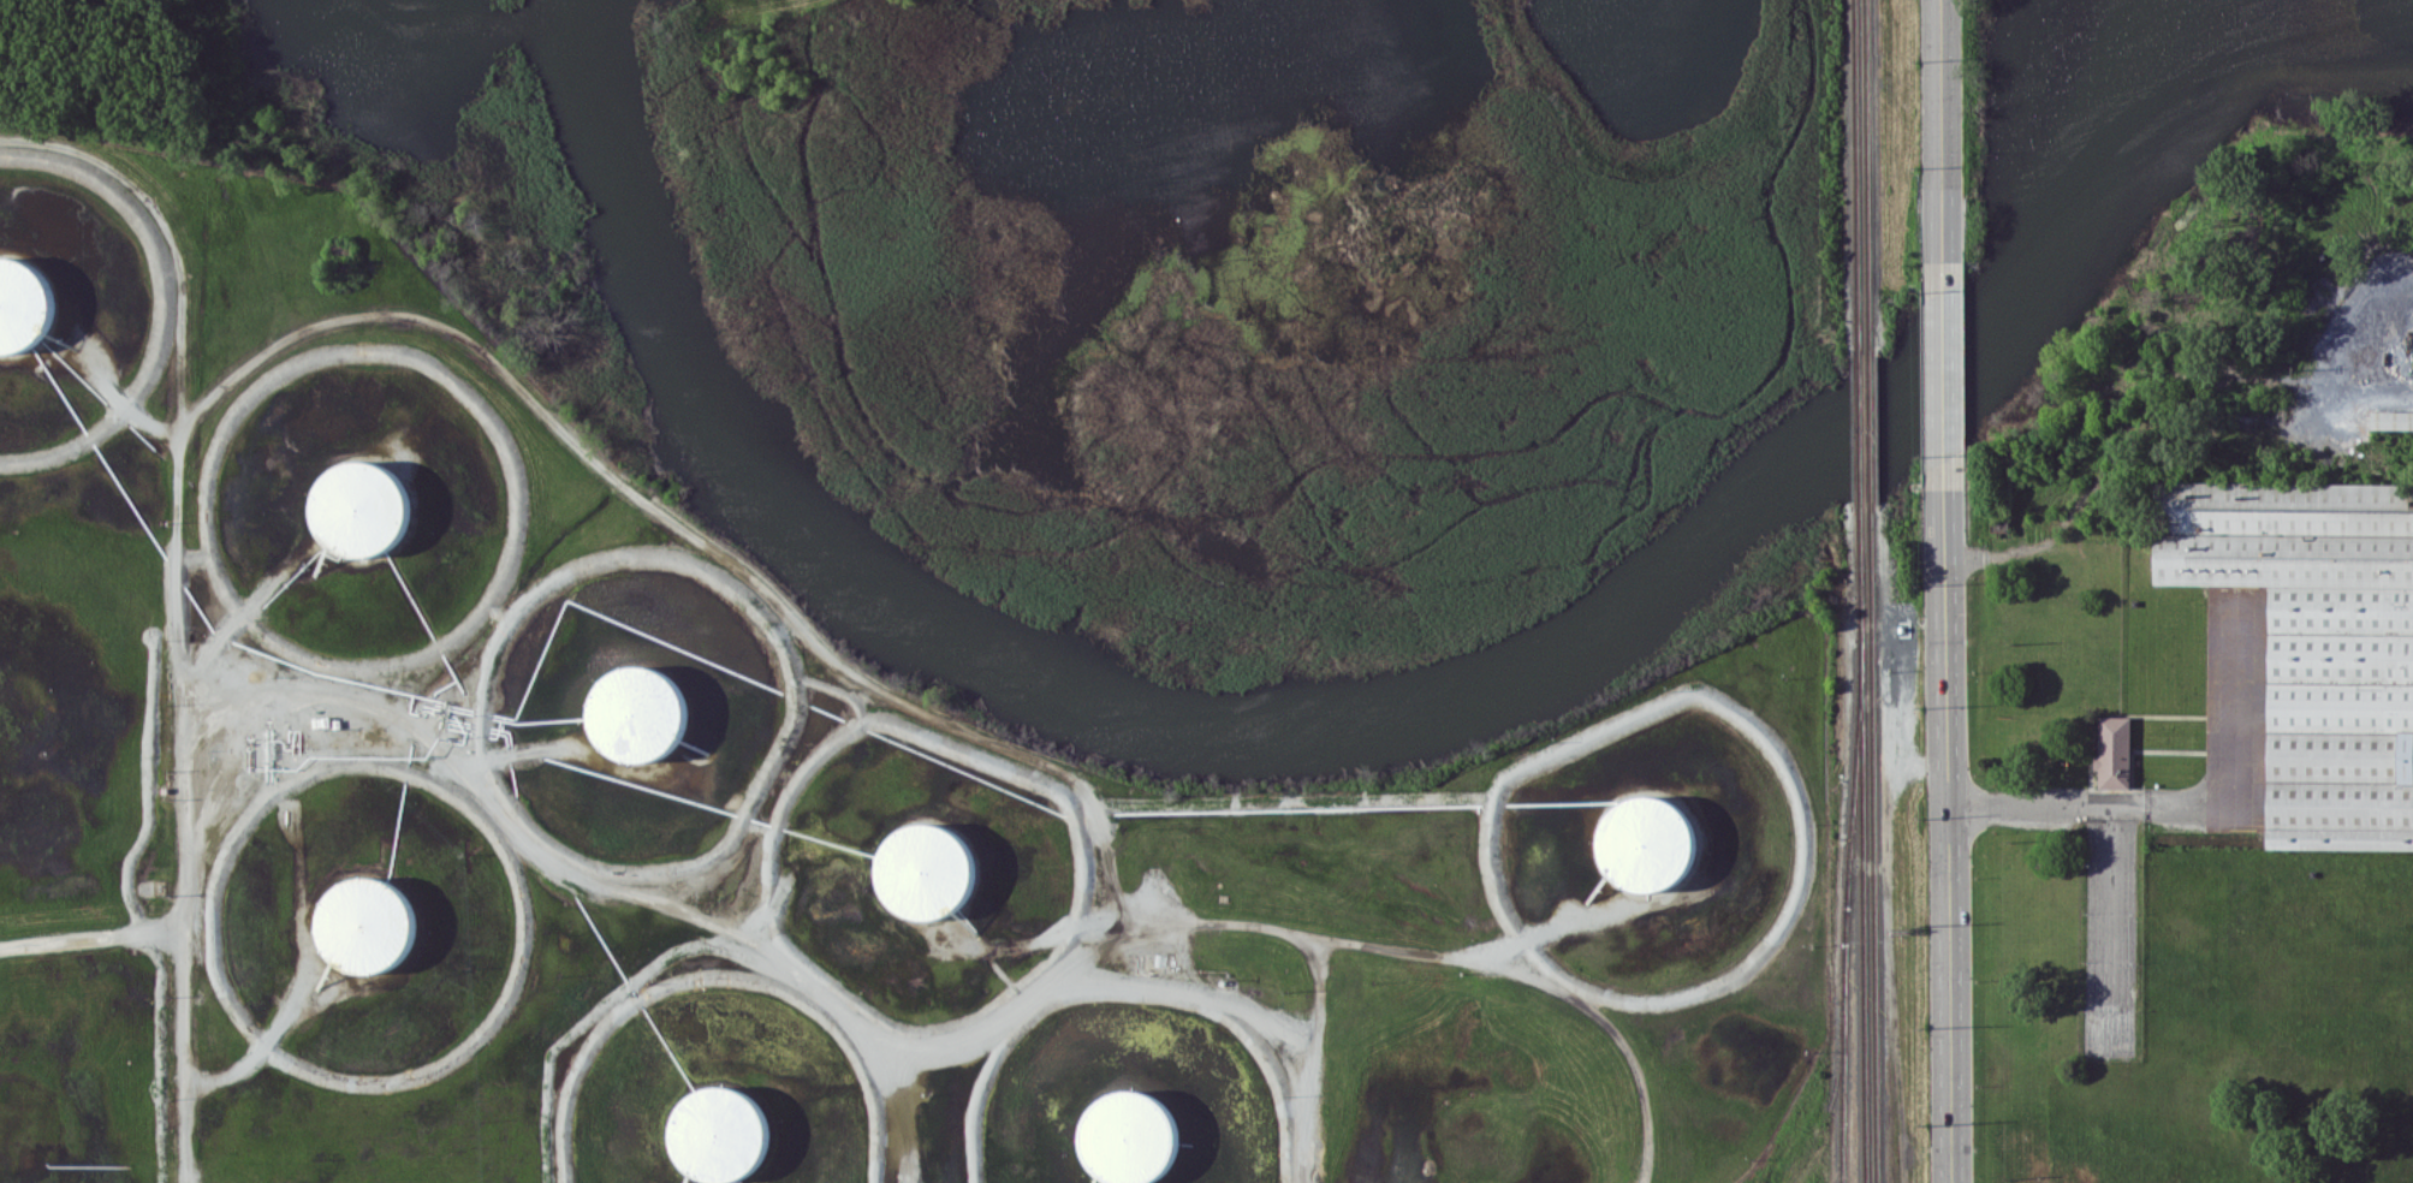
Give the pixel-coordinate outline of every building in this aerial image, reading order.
[(17,346),(0,347),(0,242),(12,242),(29,248),(42,258),(52,274),(55,292),(53,310),(46,326),(32,338),(17,346)] [(2370,427),(2412,427),(2412,409),(2370,409),(2370,427)] [(320,468),(333,459),(349,456),(365,457),(380,464),(392,475),(399,489),(402,505),(399,522),(392,535),(380,547),(364,553),(349,554),(332,551),(319,541),(308,528),(303,512),(303,497),(309,481),(320,468)] [(2151,509),(2150,587),(2265,588),(2263,849),(2412,850),(2412,484),(2324,483),(2151,482),(2151,509)] [(642,647),(660,652),(674,661),(685,676),(690,690),(689,707),(684,721),(674,735),(661,744),(646,749),(630,748),(614,743),(602,733),(593,720),(588,703),(589,685),(596,670),(608,656),(625,649),(642,647)] [(2100,715),(2132,715),(2130,786),(2100,786),(2100,715)] [(1621,798),(1638,793),(1654,793),(1670,801),(1683,812),(1692,827),(1694,844),(1692,855),(1684,870),(1672,882),(1657,890),(1640,892),(1630,890),(1615,882),(1603,870),(1595,855),(1594,837),(1599,820),(1610,807),(1621,798)] [(910,804),(929,802),(946,807),(962,818),(973,832),(977,850),(976,867),(970,882),(959,896),(945,904),(929,909),(913,908),(897,900),(884,890),(875,875),(872,858),(873,840),(881,825),(895,812),(910,804)] [(346,872),(363,868),(380,870),(394,878),(405,890),(412,904),(414,920),(411,935),(403,949),(391,959),(376,965),(361,967),(346,963),(332,955),(321,941),(315,926),(315,909),(321,893),(332,880),(346,872)] [(711,1081),(727,1082),(742,1088),(755,1099),(762,1112),(766,1128),(763,1145),(756,1159),(745,1171),(731,1178),(714,1179),(699,1176),(684,1167),(673,1155),(667,1140),(667,1124),(672,1108),(682,1095),(695,1086),(711,1081)] [(1165,1173),(1149,1182),(1109,1182),(1100,1179),(1088,1167),(1080,1153),(1076,1136),(1078,1119),(1086,1104),(1098,1092),(1113,1083),(1130,1081),(1148,1084),(1164,1094),(1176,1107),(1182,1124),(1182,1142),(1176,1160),(1165,1173)]
